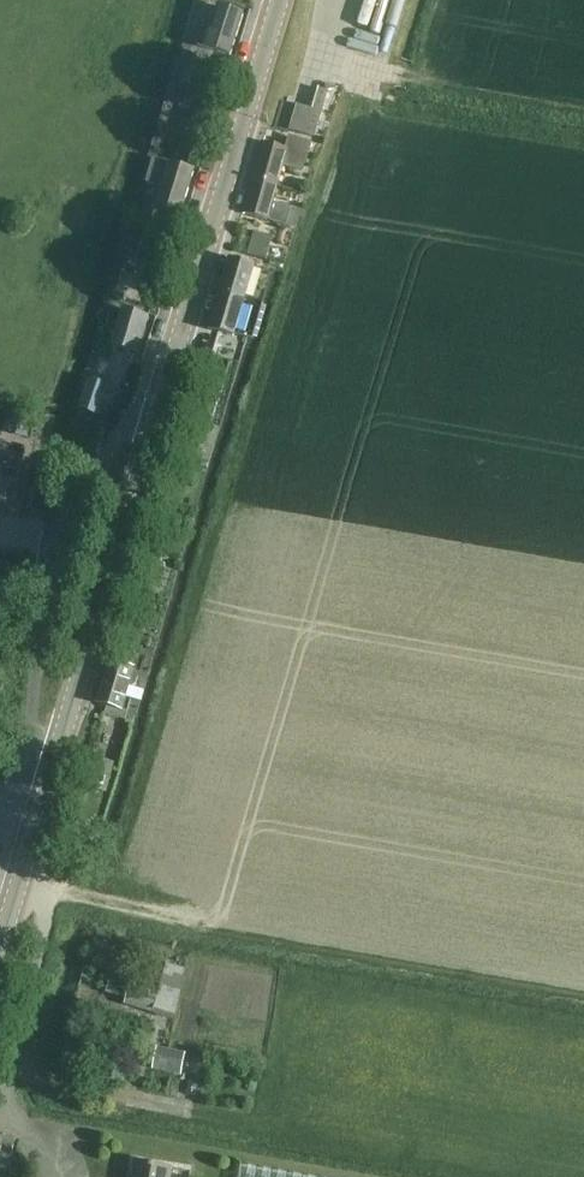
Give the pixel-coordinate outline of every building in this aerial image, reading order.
[(230,55),(243,14),(218,6),(209,35),(200,32),(196,44),(230,55)] [(173,69),(169,80),(170,80),(174,82),(182,85),(196,89),(203,68),(190,63),(181,60),(177,59),(173,69)] [(314,139),(328,92),(318,90),(312,110),(297,105),(295,111),(284,108),(278,129),(290,134),(290,131),(314,139)] [(252,177),(277,184),(282,167),(302,172),(310,142),(288,136),(284,148),(262,142),(252,177)] [(179,144),(175,157),(188,161),(192,148),(179,144)] [(179,215),(193,171),(169,164),(159,197),(154,195),(151,206),(156,207),(155,208),(179,215)] [(272,203),(277,184),(252,177),(242,213),(278,223),(286,225),(291,207),(272,203)] [(147,266),(156,236),(134,230),(125,260),(147,266)] [(247,254),(266,260),(272,237),(253,231),(247,254)] [(218,291),(217,293),(244,301),(254,268),(255,265),(250,264),(228,257),(218,291)] [(217,293),(206,329),(214,331),(233,337),(234,336),(244,338),(252,340),(262,307),(244,301),(217,293)] [(136,354),(148,318),(122,309),(110,346),(136,354)] [(89,380),(80,409),(101,416),(110,387),(89,380)] [(205,398),(202,410),(213,414),(217,402),(205,398)] [(14,502),(19,472),(20,473),(22,456),(0,452),(0,500),(14,502)] [(123,641),(117,659),(128,663),(134,645),(123,641)] [(132,688),(135,685),(138,677),(136,673),(132,672),(133,669),(107,661),(94,701),(106,705),(103,714),(123,720),(129,700),(124,698),(127,686),(132,688)] [(176,1016),(185,970),(167,965),(162,982),(133,973),(126,1000),(124,1006),(152,1013),(153,1010),(176,1016)] [(156,1047),(151,1070),(180,1076),(185,1053),(156,1047)] [(7,1170),(14,1145),(9,1143),(1,1141),(2,1138),(0,1137),(0,1168),(7,1170)] [(170,1168),(134,1161),(132,1176),(169,1176),(170,1168)] [(241,1164),(238,1176),(313,1176),(241,1164)]
